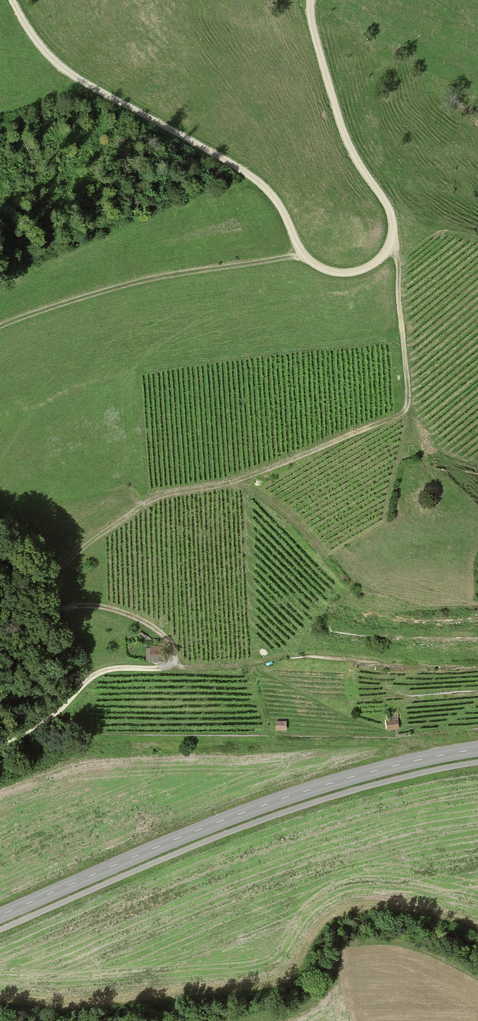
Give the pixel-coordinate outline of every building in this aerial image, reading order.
[(165,648),(149,648),(149,661),(165,661),(165,648)] [(285,722),(275,723),(275,731),(285,731),(285,722)]
